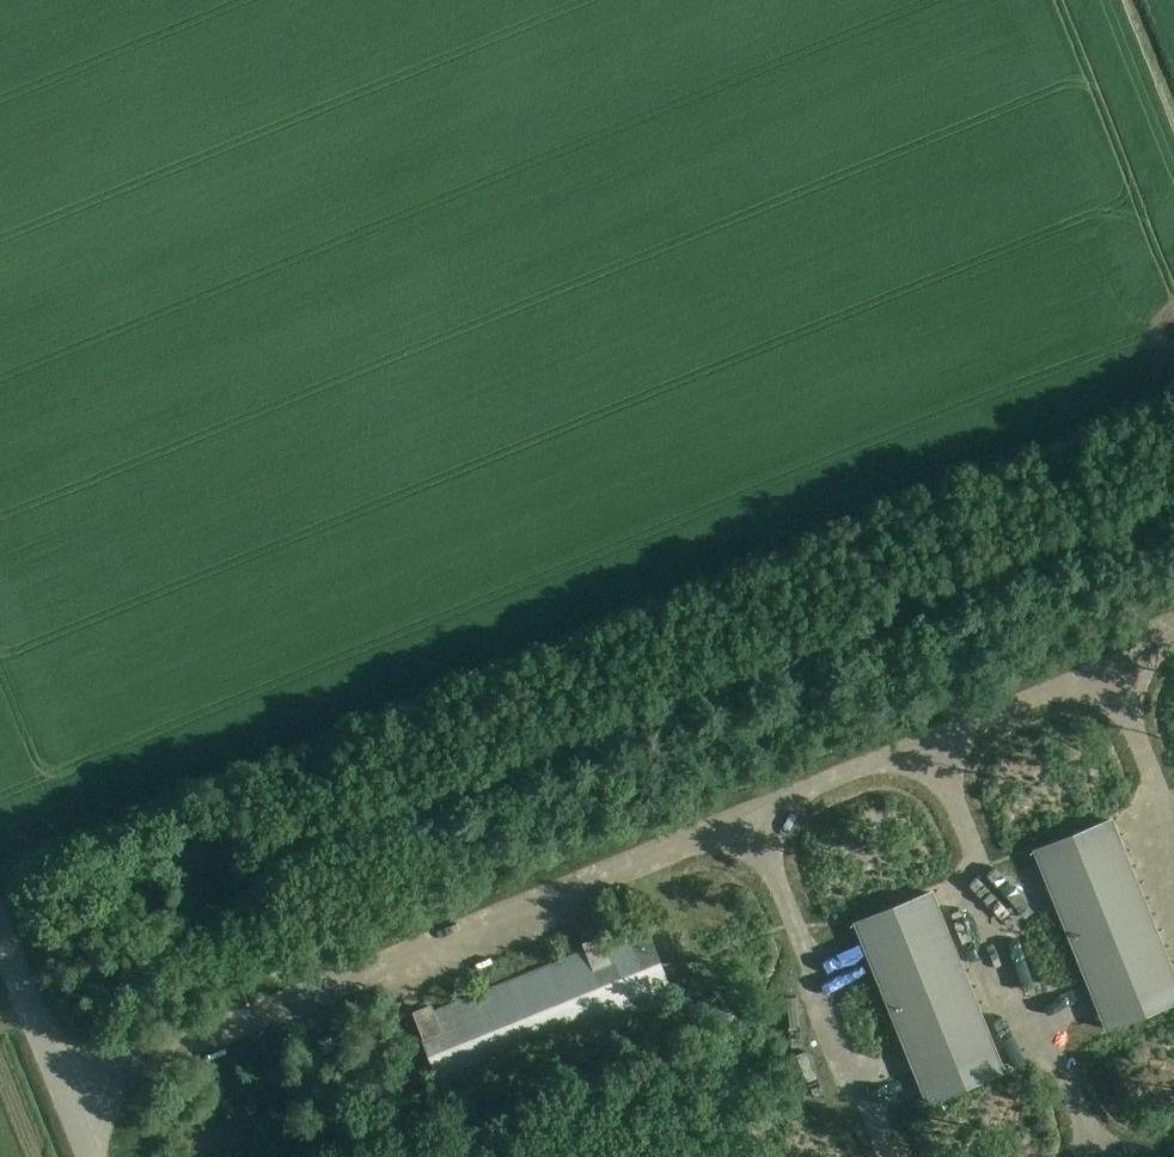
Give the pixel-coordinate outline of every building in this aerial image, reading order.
[(1035,849),(1100,1011),(1107,1029),(1173,1002),(1173,982),(1108,819),(1035,849)] [(929,892),(855,922),(924,1093),(928,1101),(1001,1071),(929,892)] [(415,1020),(443,1089),(631,1012),(629,1008),(671,990),(670,987),(664,972),(657,954),(647,931),(633,936),(607,947),(605,942),(603,943),(602,941),(586,947),(587,950),(582,952),(580,953),(435,1012),(433,1012),(432,1010),(416,1016),(417,1019),(415,1020)] [(331,1032),(318,1037),(323,1051),(336,1046),(331,1032)]
